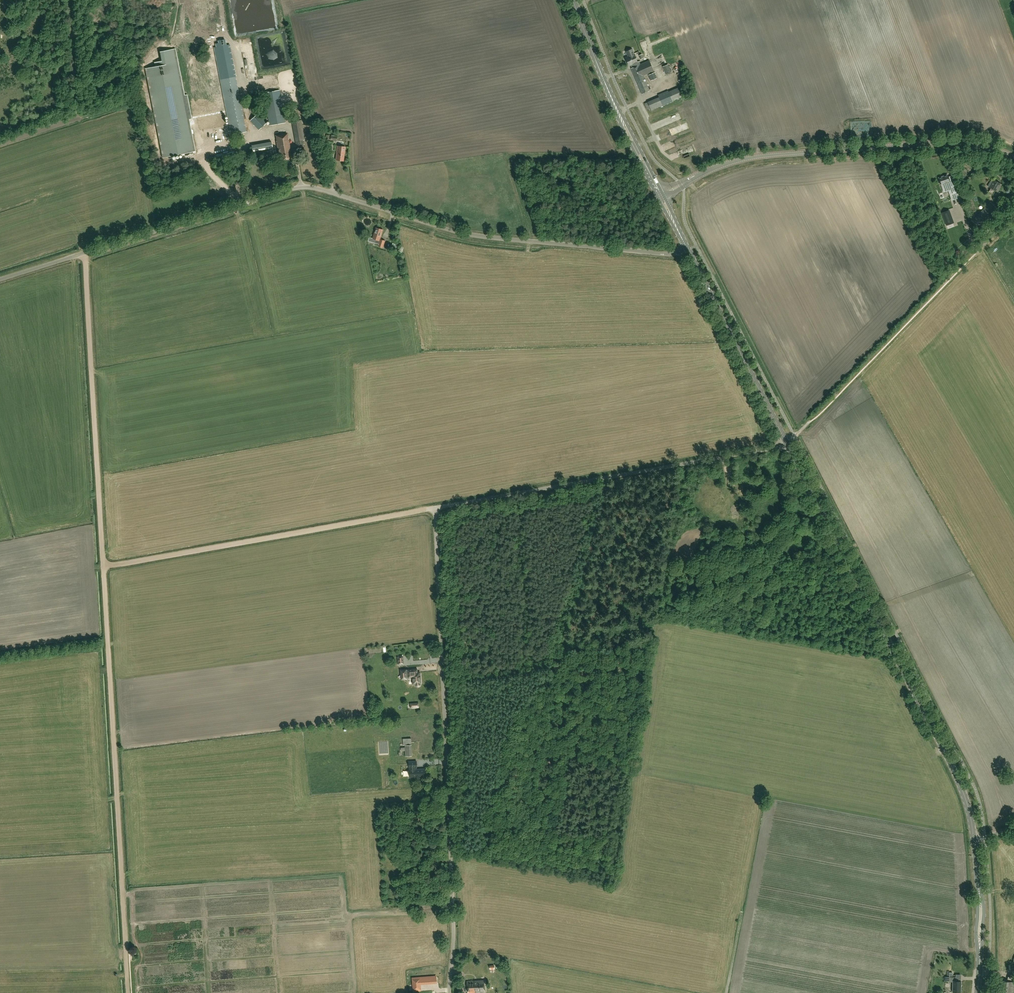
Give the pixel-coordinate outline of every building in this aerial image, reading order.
[(235,77),(229,44),(226,45),(225,39),(218,40),(218,43),(215,44),(216,47),(214,47),(229,125),(231,124),(233,134),(246,132),(235,77)] [(175,49),(160,52),(161,61),(154,62),(155,66),(145,68),(162,158),(195,152),(189,119),(191,119),(187,94),(184,95),(175,49)] [(634,54),(632,49),(626,51),(628,57),(626,58),(629,66),(631,65),(632,68),(631,68),(642,94),(650,91),(643,75),(654,71),(649,60),(640,64),(639,61),(638,62),(634,54)] [(666,75),(671,72),(668,65),(662,67),(666,75)] [(682,97),(678,89),(669,92),(668,91),(658,95),(659,97),(645,103),(647,109),(650,108),(651,110),(682,97)] [(270,125),(285,122),(279,90),(264,93),(270,125)] [(295,142),(305,140),(301,120),(292,122),(295,142)] [(288,139),(287,133),(276,135),(277,141),(276,141),(280,160),(292,158),(288,139)] [(344,153),(345,147),(337,146),(336,152),(337,152),(336,160),(343,161),(344,153)] [(941,185),(950,181),(947,175),(938,178),(941,185)] [(998,192),(1001,187),(999,185),(1000,183),(992,179),(987,186),(991,188),(988,192),(993,195),(995,191),(998,192)] [(990,202),(973,221),(979,227),(997,208),(990,202)] [(949,210),(941,212),(946,225),(954,223),(949,210)] [(380,240),(383,230),(376,228),(373,238),(376,239),(375,243),(379,244),(378,246),(383,247),(385,241),(381,239),(380,240)] [(418,672),(417,669),(408,670),(408,678),(413,677),(413,684),(415,684),(416,685),(416,686),(417,687),(418,687),(419,686),(420,685),(421,684),(420,683),(421,683),(420,673),(419,672),(418,672)] [(417,761),(409,762),(409,767),(410,770),(409,770),(410,777),(416,776),(416,777),(417,778),(419,778),(420,777),(420,776),(425,776),(425,769),(416,769),(416,767),(417,767),(417,761)] [(961,992),(961,981),(956,981),(956,977),(950,977),(949,982),(953,982),(953,992),(961,992)] [(485,992),(484,980),(467,981),(468,992),(470,992),(485,992)] [(1000,981),(999,992),(1013,992),(1013,982),(1000,981)]
